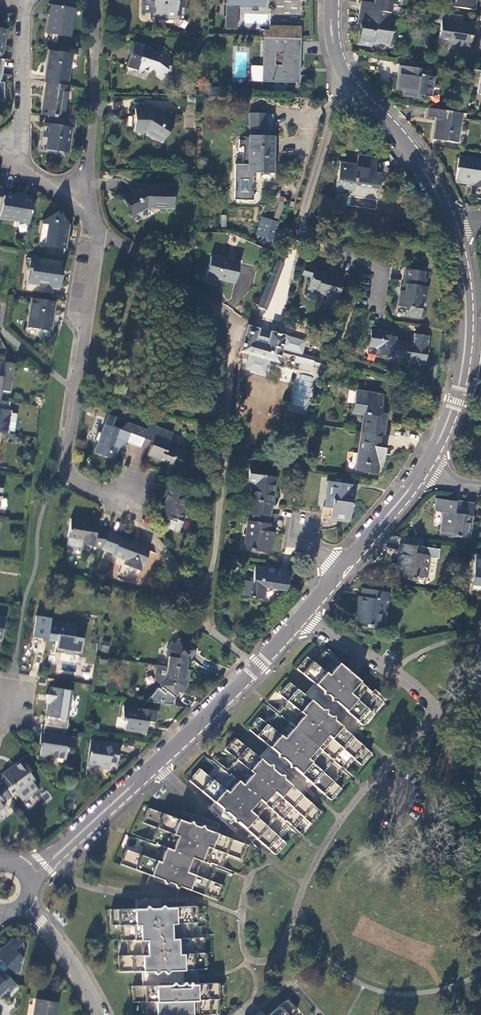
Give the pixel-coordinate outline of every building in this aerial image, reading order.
[(158,18),(181,19),(181,16),(188,16),(189,0),(155,0),(155,3),(147,2),(147,13),(158,13),(158,18)] [(228,15),(237,15),(237,5),(239,5),(266,6),(266,0),(228,0),(228,15)] [(392,20),(394,6),(400,6),(401,0),(371,0),(371,1),(363,0),(361,15),(392,20)] [(453,7),(474,9),(475,0),(454,0),(453,7)] [(70,36),(74,8),(53,5),(52,13),(50,13),(50,17),(51,17),(49,33),(70,36)] [(228,15),(227,29),(239,29),(239,5),(237,5),(237,15),(228,15)] [(390,31),(392,20),(361,15),(359,25),(363,25),(359,45),(374,46),(375,43),(393,45),(395,32),(390,31)] [(471,26),(441,21),(438,43),(468,46),(471,26)] [(301,40),(302,24),(271,24),(271,29),(271,26),(280,26),(280,39),(301,40)] [(271,29),(266,29),(266,39),(280,39),(280,26),(271,26),(271,29)] [(300,81),(301,40),(280,39),(266,39),(264,39),(262,82),(275,83),(275,80),(300,81)] [(135,54),(131,68),(141,71),(141,69),(146,71),(147,69),(154,72),(155,71),(160,72),(160,75),(167,79),(173,69),(174,69),(174,65),(173,65),(173,55),(164,49),(161,53),(157,50),(156,52),(154,50),(154,49),(154,47),(146,45),(146,47),(145,45),(137,43),(134,54),(135,54)] [(68,86),(73,54),(51,50),(46,83),(47,83),(68,86)] [(437,70),(405,66),(402,90),(408,91),(408,95),(427,97),(427,95),(436,96),(439,75),(436,75),(437,70)] [(64,118),(68,86),(47,83),(43,115),(49,116),(64,118)] [(458,143),(462,114),(428,109),(426,118),(436,119),(434,139),(458,143)] [(153,111),(136,110),(135,131),(147,132),(163,142),(175,123),(153,111)] [(273,136),(274,114),(249,113),(249,136),(248,136),(246,165),(236,165),(235,199),(253,200),(253,173),(273,173),(275,137),(273,136)] [(75,129),(76,120),(64,118),(49,116),(47,125),(45,125),(42,146),(48,147),(48,151),(58,153),(58,150),(69,152),(72,129),(75,129)] [(358,165),(340,163),(337,183),(337,187),(344,189),(355,190),(356,186),(373,187),(375,173),(377,158),(359,156),(358,165)] [(459,159),(456,181),(476,184),(476,187),(480,188),(480,163),(459,159)] [(375,173),(373,187),(379,188),(382,174),(375,173)] [(174,207),(175,187),(144,187),(124,198),(133,215),(147,207),(174,207)] [(15,221),(29,223),(33,200),(18,198),(18,197),(3,195),(1,214),(0,218),(14,219),(15,221)] [(45,221),(41,245),(66,249),(68,233),(66,233),(68,225),(61,216),(55,215),(45,221)] [(278,225),(263,219),(257,235),(272,241),(278,225)] [(240,266),(211,258),(206,277),(235,285),(240,266)] [(62,264),(30,259),(28,268),(27,268),(26,277),(27,278),(24,292),(56,297),(57,288),(60,287),(63,272),(60,272),(62,264)] [(277,262),(257,313),(265,316),(285,265),(277,262)] [(427,279),(425,279),(420,278),(421,272),(406,270),(404,284),(405,285),(405,292),(401,291),(399,307),(410,308),(409,317),(421,318),(422,303),(426,303),(428,288),(426,287),(427,279)] [(348,276),(340,273),(337,275),(336,278),(331,276),(318,271),(312,287),(321,290),(332,294),(330,298),(339,301),(347,282),(346,281),(348,276)] [(319,295),(321,290),(312,287),(310,292),(312,295),(316,297),(319,295)] [(55,302),(33,298),(29,328),(51,331),(55,302)] [(281,349),(285,338),(271,333),(268,340),(257,336),(259,330),(247,325),(239,352),(276,364),(278,357),(324,369),(327,362),(281,349)] [(376,355),(388,357),(389,355),(395,355),(394,358),(394,360),(416,364),(419,367),(422,365),(424,365),(429,336),(414,334),(413,345),(397,343),(397,341),(395,337),(391,336),(382,335),(380,330),(371,329),(370,334),(367,336),(367,339),(368,341),(368,347),(374,348),(377,351),(376,355)] [(1,391),(11,392),(15,365),(0,363),(0,398),(1,391)] [(364,414),(361,432),(383,436),(386,415),(380,414),(383,395),(355,391),(353,413),(364,414)] [(7,434),(8,431),(11,414),(11,411),(8,410),(10,403),(0,401),(0,433),(7,434)] [(11,414),(8,431),(15,432),(17,414),(11,414)] [(147,430),(149,424),(145,422),(132,422),(132,424),(129,423),(120,430),(123,421),(109,416),(103,435),(100,434),(97,442),(100,443),(95,455),(115,462),(119,451),(128,444),(140,448),(144,440),(147,430)] [(173,432),(149,424),(147,430),(144,440),(152,443),(148,456),(173,465),(176,459),(183,462),(187,452),(169,446),(173,432)] [(383,436),(361,432),(357,466),(363,467),(363,472),(376,474),(377,468),(382,469),(384,449),(381,448),(383,436)] [(253,487),(249,512),(271,516),(277,478),(263,475),(263,470),(250,468),(247,486),(253,487)] [(348,485),(330,482),(326,508),(330,509),(329,517),(342,519),(343,515),(350,516),(352,498),(347,497),(348,485)] [(190,493),(169,485),(166,494),(169,495),(165,508),(161,506),(158,517),(169,521),(167,528),(180,532),(189,504),(187,502),(190,493)] [(474,505),(437,499),(434,511),(444,513),(440,534),(468,539),(474,505)] [(271,516),(249,512),(244,548),(269,553),(273,532),(269,532),(271,516)] [(83,544),(102,549),(102,548),(108,533),(97,530),(98,524),(71,519),(68,538),(83,541),(83,544)] [(133,543),(108,532),(108,533),(102,548),(114,553),(113,556),(127,562),(126,565),(141,571),(150,553),(132,545),(133,543)] [(399,544),(394,579),(413,582),(414,577),(425,579),(428,559),(437,560),(439,551),(422,548),(423,540),(408,538),(407,546),(399,544)] [(475,560),(470,593),(480,595),(480,561),(475,560)] [(291,572),(255,566),(253,581),(246,579),(243,595),(265,600),(268,588),(289,591),(291,572)] [(389,594),(362,590),(360,598),(357,598),(354,623),(367,626),(367,628),(381,630),(385,602),(388,602),(389,594)] [(66,626),(35,621),(33,636),(47,639),(48,636),(60,638),(60,640),(55,640),(53,653),(62,654),(63,649),(80,650),(81,639),(75,638),(76,625),(67,623),(66,626)] [(168,656),(167,666),(186,669),(189,658),(192,659),(197,652),(178,640),(173,645),(171,644),(166,650),(165,656),(168,656)] [(200,769),(190,780),(213,802),(208,809),(227,825),(234,819),(266,847),(274,854),(285,843),(282,840),(275,834),(285,823),(291,826),(301,815),(311,823),(322,811),(311,802),(303,795),(309,788),(312,784),(332,800),(342,790),(334,782),(353,759),(360,765),(370,752),(352,736),(356,732),(359,728),(362,725),(372,713),(365,706),(375,695),(371,691),(329,655),(325,652),(315,663),(307,657),(297,669),(314,684),(305,695),(290,683),(279,695),(286,701),(267,724),(260,718),(249,729),(269,746),(258,757),(236,738),(225,749),(236,759),(225,772),(221,768),(211,778),(200,769)] [(186,669),(167,666),(164,679),(159,686),(174,696),(178,692),(181,694),(186,686),(189,675),(185,674),(186,669)] [(48,702),(44,724),(62,727),(66,728),(72,690),(50,686),(49,695),(45,694),(48,702)] [(157,710),(123,705),(121,720),(126,720),(125,729),(146,732),(148,721),(155,721),(157,710)] [(62,727),(44,724),(42,732),(40,732),(39,744),(42,744),(40,756),(64,760),(67,748),(74,749),(75,738),(61,735),(62,727)] [(120,745),(91,740),(86,766),(107,770),(109,766),(116,766),(120,745)] [(0,781),(0,784),(11,799),(35,781),(30,773),(31,772),(23,761),(3,776),(4,777),(0,781)] [(11,799),(0,784),(0,812),(7,806),(5,803),(11,799)] [(127,850),(120,864),(150,875),(147,883),(177,894),(180,887),(217,901),(223,885),(208,879),(214,865),(220,867),(226,854),(240,858),(244,843),(215,832),(218,824),(200,817),(193,815),(190,823),(182,820),(149,807),(143,822),(157,827),(159,828),(153,842),(148,840),(142,855),(127,850)] [(64,885),(58,891),(65,897),(70,891),(64,885)] [(141,1014),(189,1014),(193,1014),(220,1014),(218,982),(211,983),(199,983),(199,974),(199,968),(205,968),(205,937),(197,937),(196,905),(177,906),(176,897),(135,899),(135,909),(111,910),(111,925),(119,925),(120,940),(126,940),(127,955),(119,955),(119,971),(142,971),(142,986),(132,987),(133,1002),(141,1001),(141,1014)] [(6,990),(9,992),(15,985),(8,978),(12,975),(19,976),(22,959),(21,957),(25,957),(22,946),(14,942),(0,956),(0,962),(2,964),(0,967),(0,996),(6,990)] [(57,1003),(35,999),(33,1014),(55,1014),(57,1003)] [(296,1012),(287,1000),(269,1014),(293,1014),(296,1012)]
